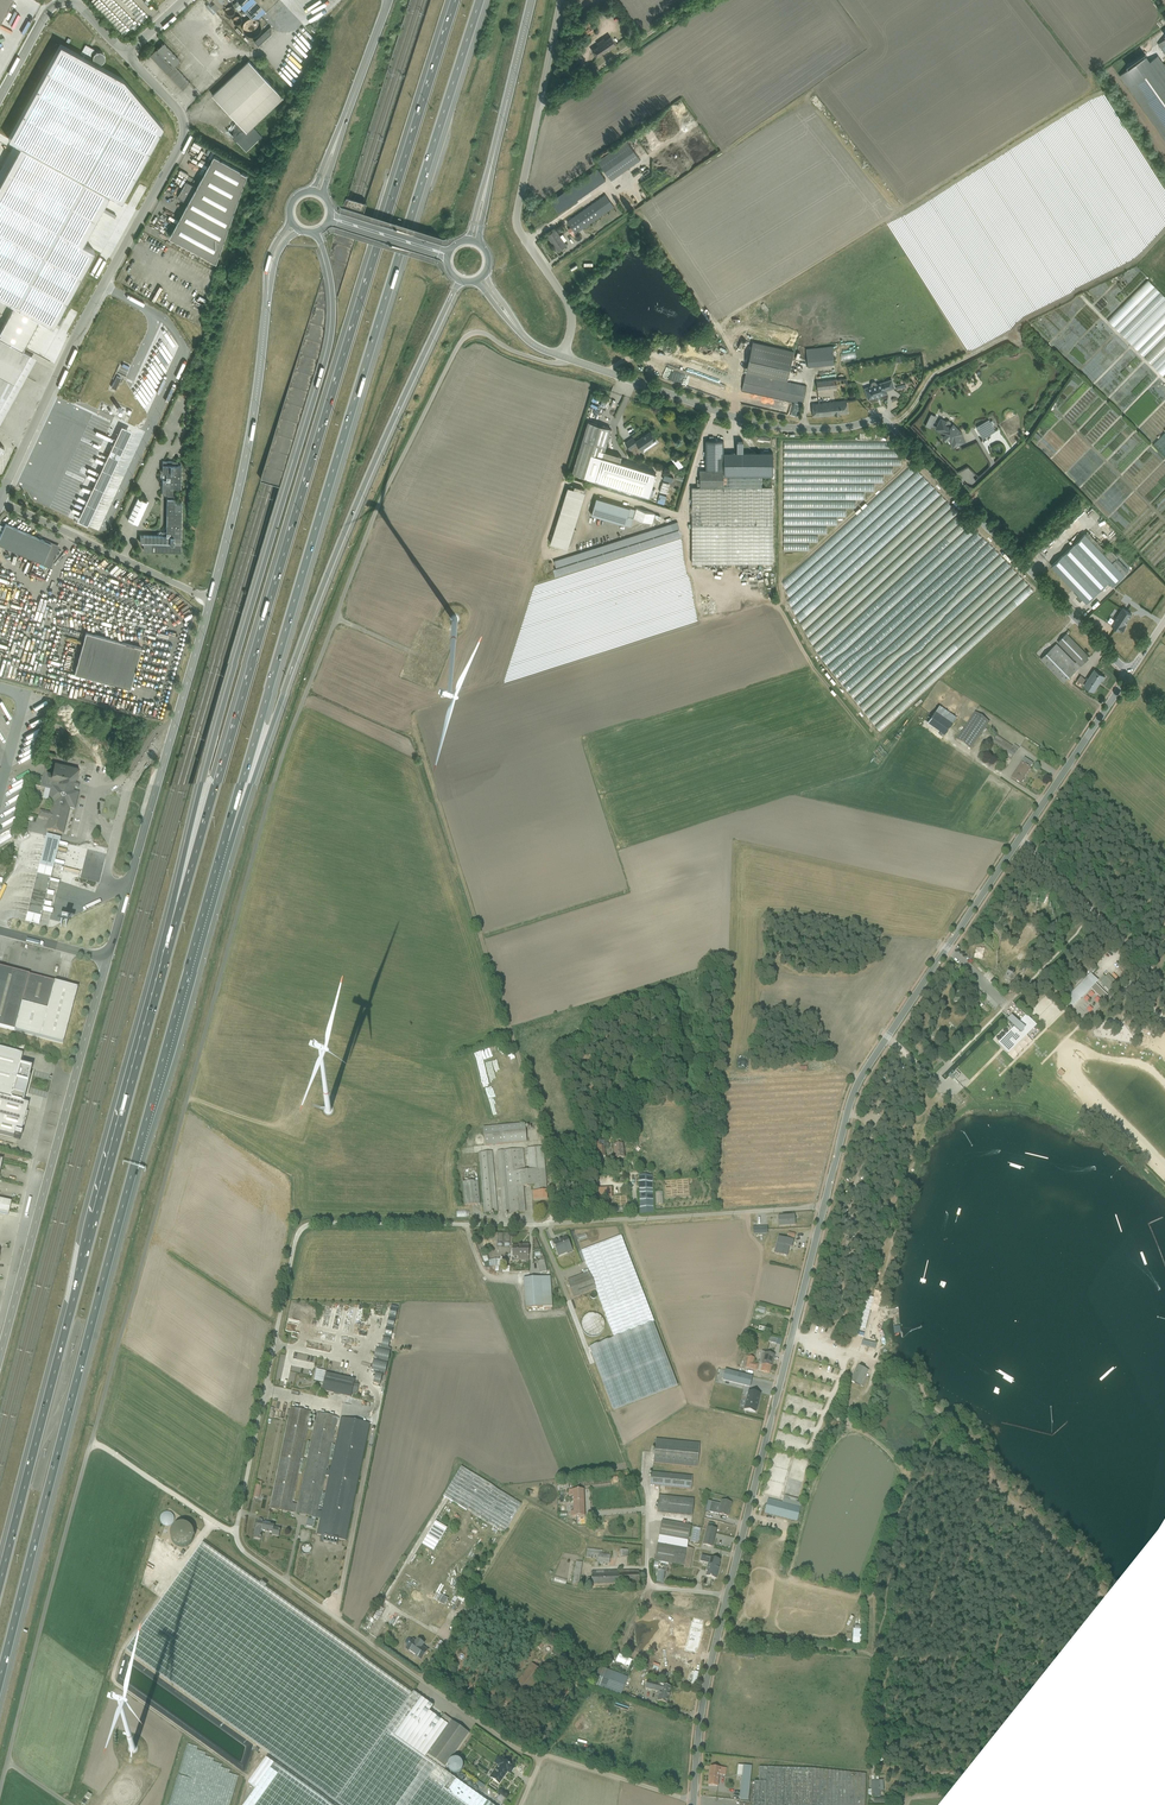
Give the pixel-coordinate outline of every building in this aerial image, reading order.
[(15,0),(0,0),(0,28),(15,0)] [(221,8),(231,0),(215,0),(221,8)] [(262,16),(263,15),(280,0),(250,0),(246,4),(257,15),(262,16)] [(236,12),(236,10),(236,9),(236,8),(235,7),(234,6),(233,5),(231,5),(229,5),(228,5),(227,6),(226,8),(225,10),(226,12),(227,14),(228,15),(229,15),(231,15),(232,15),(234,15),(234,14),(236,12)] [(262,30),(263,28),(262,27),(262,25),(261,23),(260,22),(258,20),(257,20),(256,19),(254,19),(252,19),(250,19),(249,20),(247,21),(246,22),(245,24),(244,26),(244,28),(244,29),(245,31),(245,33),(247,34),(248,36),(250,36),(251,37),(253,37),(255,37),(257,37),(258,36),(260,35),(261,33),(262,32),(262,30)] [(592,22),(583,28),(587,35),(596,29),(592,22)] [(163,36),(168,42),(174,37),(169,31),(163,36)] [(589,48),(595,56),(615,42),(609,34),(589,48)] [(172,39),(169,43),(174,47),(177,43),(172,39)] [(31,354),(22,349),(39,318),(53,326),(95,250),(82,243),(109,194),(121,200),(162,125),(122,78),(60,44),(9,137),(22,144),(0,185),(0,294),(6,297),(0,307),(0,411),(31,354)] [(164,44),(151,56),(182,89),(190,82),(174,66),(180,61),(164,44)] [(1119,72),(1164,136),(1164,61),(1159,53),(1152,59),(1147,52),(1119,72)] [(250,60),(213,95),(237,121),(228,130),(247,150),(263,136),(253,126),(284,97),(250,60)] [(598,159),(612,178),(640,158),(626,139),(598,159)] [(186,180),(178,196),(189,202),(170,235),(217,261),(248,172),(215,154),(198,186),(186,180)] [(152,170),(157,172),(162,161),(157,159),(153,169),(147,166),(143,174),(149,177),(152,170)] [(597,165),(538,208),(546,220),(606,177),(597,165)] [(563,224),(575,243),(595,229),(591,224),(615,207),(603,189),(563,216),(567,221),(563,224)] [(565,244),(555,228),(546,234),(556,250),(565,244)] [(187,263),(191,256),(179,250),(175,256),(187,263)] [(1108,320),(1164,376),(1164,375),(1164,296),(1149,280),(1108,320)] [(710,339),(715,336),(712,330),(707,333),(710,339)] [(807,346),(809,367),(836,363),(834,343),(807,346)] [(844,360),(858,359),(858,350),(844,351),(844,360)] [(743,388),(808,404),(809,397),(806,397),(808,386),(747,371),(743,388)] [(838,386),(837,372),(815,373),(816,387),(838,386)] [(871,384),(864,387),(868,399),(886,393),(884,389),(894,386),(891,378),(876,383),(875,379),(872,379),(870,381),(871,384)] [(812,402),(813,415),(848,411),(847,398),(812,402)] [(952,446),(966,439),(962,431),(952,420),(948,424),(945,422),(947,419),(940,415),(934,426),(943,431),(940,434),(945,439),(948,436),(952,446)] [(982,438),(998,430),(992,418),(976,426),(982,438)] [(590,420),(576,474),(654,493),(660,471),(624,462),(625,454),(608,450),(614,426),(590,420)] [(130,429),(120,425),(105,457),(75,520),(86,524),(115,462),(130,429)] [(636,442),(640,449),(655,438),(648,429),(634,439),(631,435),(625,440),(629,446),(636,442)] [(722,483),(721,440),(706,441),(706,469),(699,469),(699,484),(722,483)] [(146,543),(146,550),(181,550),(181,503),(174,503),(174,487),(180,487),(180,465),(176,465),(176,461),(164,461),(164,488),(167,488),(167,535),(140,535),(140,543),(146,543)] [(693,561),(777,562),(777,485),(764,485),(764,476),(724,476),(724,486),(694,486),(693,551),(693,561)] [(569,487),(555,544),(573,548),(587,491),(569,487)] [(655,522),(657,512),(599,498),(595,516),(634,525),(636,518),(655,522)] [(59,544),(6,521),(0,535),(0,543),(50,564),(59,544)] [(682,526),(555,555),(558,568),(555,568),(557,575),(582,569),(582,568),(640,554),(639,551),(649,549),(650,549),(659,547),(658,543),(684,537),(682,526)] [(1129,569),(1089,528),(1051,565),(1088,602),(1109,581),(1113,585),(1129,569)] [(1124,634),(1138,615),(1131,610),(1135,605),(1130,602),(1113,626),(1124,634)] [(1044,633),(1049,640),(1063,628),(1057,622),(1044,633)] [(75,672),(130,687),(141,646),(86,631),(75,672)] [(1091,656),(1067,632),(1041,658),(1065,681),(1091,656)] [(1077,680),(1094,692),(1106,675),(1096,668),(1088,679),(1081,674),(1077,680)] [(963,719),(940,704),(928,722),(945,732),(951,723),(957,727),(963,719)] [(977,706),(955,739),(970,749),(992,715),(977,706)] [(1011,759),(1017,749),(995,735),(989,745),(1011,759)] [(1033,762),(1024,756),(1010,778),(1019,783),(1033,762)] [(74,790),(80,765),(54,758),(51,769),(44,767),(40,783),(56,787),(50,812),(40,810),(38,817),(48,820),(46,830),(63,834),(69,807),(75,809),(79,791),(74,790)] [(60,840),(46,837),(34,883),(29,904),(24,923),(38,927),(43,908),(48,887),(60,840)] [(957,967),(952,961),(947,965),(952,971),(957,967)] [(1057,965),(1061,969),(1065,965),(1061,961),(1057,965)] [(63,1045),(78,989),(0,968),(0,1028),(63,1045)] [(1103,1001),(1107,996),(1096,984),(1098,982),(1090,974),(1088,977),(1086,975),(1081,980),(1083,982),(1064,1000),(1072,1008),(1091,989),(1103,1001)] [(1037,1027),(1026,1016),(1018,1024),(1010,1016),(1008,1019),(1007,1018),(1002,1022),(1007,1027),(1009,1025),(1013,1028),(998,1043),(1009,1054),(1037,1027)] [(0,1048),(0,1096),(13,1099),(16,1087),(30,1091),(36,1071),(21,1067),(25,1054),(0,1048)] [(1055,1072),(1060,1077),(1064,1073),(1060,1068),(1055,1072)] [(0,1096),(0,1141),(13,1144),(16,1132),(24,1134),(32,1104),(13,1099),(0,1096)] [(525,1123),(484,1127),(485,1145),(526,1141),(525,1123)] [(596,1158),(606,1157),(605,1143),(595,1143),(596,1158)] [(624,1157),(623,1144),(613,1145),(615,1158),(624,1157)] [(526,1169),(524,1149),(498,1151),(502,1214),(525,1213),(523,1185),(532,1185),(533,1191),(547,1190),(544,1147),(527,1148),(529,1169),(526,1169)] [(484,1212),(497,1211),(492,1151),(478,1152),(484,1212)] [(653,1213),(652,1177),(639,1177),(640,1213),(653,1213)] [(478,1180),(463,1181),(465,1206),(480,1205),(478,1180)] [(845,1182),(841,1186),(846,1190),(850,1186),(845,1182)] [(532,1201),(546,1200),(546,1192),(531,1193),(532,1201)] [(778,1228),(794,1227),(793,1215),(778,1216),(778,1228)] [(767,1225),(752,1225),(752,1234),(767,1234),(767,1225)] [(789,1259),(793,1241),(777,1237),(772,1255),(789,1259)] [(614,1410),(678,1389),(627,1238),(586,1251),(616,1340),(593,1347),(614,1410)] [(553,1246),(558,1260),(575,1253),(569,1240),(553,1246)] [(528,1245),(510,1244),(510,1260),(528,1260),(528,1245)] [(498,1274),(502,1274),(502,1269),(503,1269),(503,1262),(491,1262),(492,1270),(498,1269),(498,1274)] [(542,1276),(550,1274),(547,1262),(540,1264),(542,1276)] [(575,1299),(596,1291),(588,1272),(567,1280),(575,1299)] [(539,1278),(524,1279),(526,1310),(553,1308),(551,1284),(540,1284),(539,1278)] [(874,1298),(867,1296),(858,1328),(865,1330),(874,1298)] [(758,1364),(770,1367),(773,1355),(761,1352),(758,1364)] [(769,1374),(770,1367),(758,1364),(752,1363),(753,1358),(744,1356),(741,1367),(769,1374)] [(865,1375),(868,1369),(857,1364),(849,1381),(864,1389),(869,1378),(865,1375)] [(755,1378),(734,1372),(731,1382),(752,1388),(755,1378)] [(308,1396),(315,1397),(316,1389),(309,1388),(308,1396)] [(746,1411),(758,1414),(763,1395),(751,1392),(746,1411)] [(331,1394),(329,1401),(346,1405),(347,1398),(331,1394)] [(312,1412),(290,1408),(270,1509),(292,1513),(312,1412)] [(316,1412),(296,1514),(318,1519),(339,1417),(316,1412)] [(698,1441),(655,1437),(653,1462),(697,1465),(698,1441)] [(465,1597),(521,1504),(463,1468),(406,1562),(465,1597)] [(692,1473),(651,1470),(650,1485),(690,1488),(692,1473)] [(569,1516),(583,1516),(583,1489),(569,1490),(569,1516)] [(694,1496),(658,1494),(657,1511),(692,1513),(694,1496)] [(803,1503),(783,1497),(782,1501),(769,1497),(764,1512),(797,1522),(803,1503)] [(705,1513),(728,1519),(732,1504),(708,1498),(705,1513)] [(687,1547),(693,1526),(661,1518),(659,1525),(652,1523),(651,1528),(653,1529),(650,1542),(658,1544),(655,1559),(692,1568),(696,1549),(687,1547)] [(253,1540),(261,1542),(263,1535),(280,1540),(282,1530),(274,1528),(275,1524),(258,1520),(253,1540)] [(309,1528),(316,1529),(317,1522),(310,1520),(309,1528)] [(192,1552),(199,1532),(174,1522),(171,1530),(174,1531),(170,1543),(192,1552)] [(701,1545),(711,1548),(716,1530),(706,1527),(701,1545)] [(200,1543),(124,1651),(341,1804),(495,1804),(425,1756),(450,1720),(200,1543)] [(609,1563),(611,1555),(601,1553),(602,1549),(587,1548),(586,1555),(597,1557),(596,1561),(609,1563)] [(701,1575),(715,1578),(720,1556),(706,1553),(701,1575)] [(582,1562),(575,1561),(572,1582),(579,1583),(582,1562)] [(617,1586),(637,1586),(637,1571),(617,1571),(617,1586)] [(411,1620),(382,1601),(373,1614),(403,1633),(411,1620)] [(684,1647),(697,1651),(702,1633),(688,1629),(684,1647)] [(422,1658),(428,1649),(423,1645),(426,1641),(419,1636),(416,1639),(412,1636),(404,1645),(422,1658)] [(547,1674),(532,1662),(517,1680),(532,1692),(547,1674)] [(594,1680),(622,1692),(627,1680),(599,1669),(594,1680)] [(658,1701),(671,1704),(675,1687),(649,1681),(646,1691),(659,1693),(658,1701)] [(470,1734),(452,1721),(428,1754),(446,1767),(470,1734)] [(243,1777),(232,1774),(193,1747),(193,1746),(184,1743),(169,1804),(182,1804),(183,1802),(207,1802),(201,1797),(202,1791),(200,1790),(202,1785),(219,1785),(219,1789),(221,1790),(227,1781),(232,1785),(234,1781),(234,1787),(231,1792),(231,1796),(235,1799),(234,1804),(231,1804),(237,1804),(243,1777)] [(515,1766),(499,1754),(493,1762),(496,1764),(488,1775),(499,1783),(507,1772),(510,1774),(515,1766)] [(271,1758),(251,1785),(259,1790),(248,1804),(334,1804),(271,1758)] [(875,1764),(871,1764),(872,1776),(869,1776),(870,1781),(867,1781),(867,1787),(871,1787),(871,1789),(868,1789),(868,1796),(871,1796),(871,1797),(880,1797),(880,1790),(883,1790),(883,1781),(878,1781),(878,1776),(876,1776),(875,1764)] [(709,1766),(707,1785),(717,1786),(718,1775),(726,1776),(727,1767),(709,1766)] [(751,1802),(754,1768),(740,1766),(739,1777),(744,1778),(742,1801),(751,1802)] [(864,1801),(865,1774),(813,1769),(759,1766),(758,1781),(755,1780),(754,1804),(865,1804),(864,1801)] [(484,1790),(486,1787),(480,1782),(478,1786),(484,1790)] [(81,1797),(87,1799),(90,1793),(83,1791),(81,1797)]
